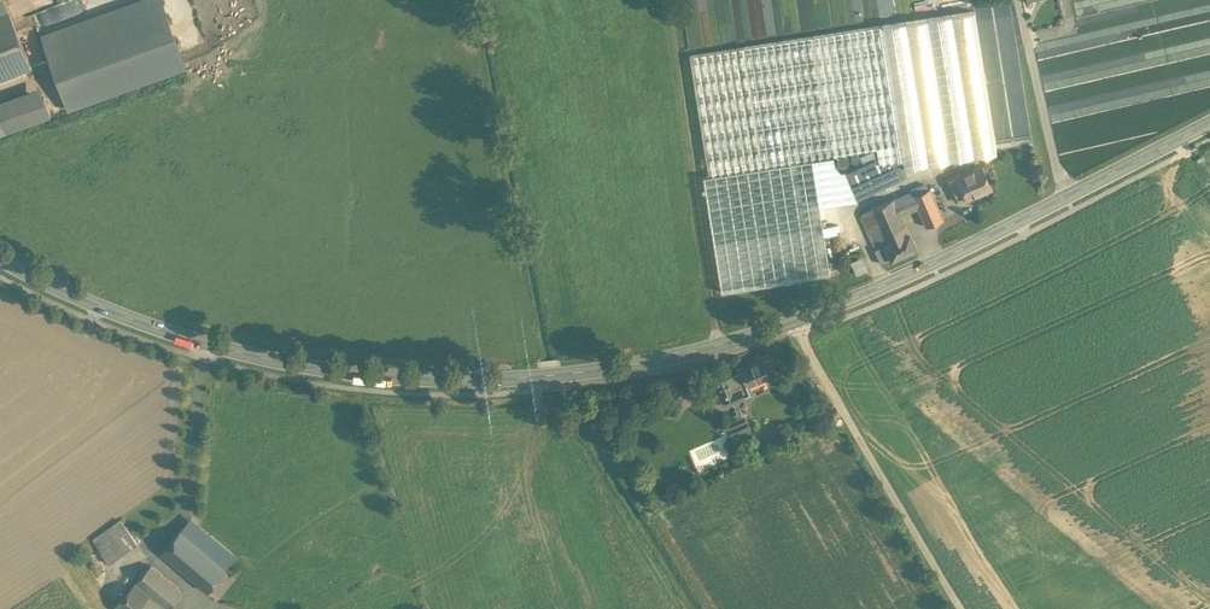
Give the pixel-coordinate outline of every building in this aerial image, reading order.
[(32,62),(7,0),(0,0),(0,75),(32,62)] [(62,107),(185,69),(163,0),(128,0),(41,27),(38,18),(80,5),(78,0),(32,0),(35,11),(32,12),(62,107)] [(881,24),(690,55),(708,174),(900,144),(881,24)] [(1012,63),(901,90),(920,168),(940,162),(1030,141),(1012,63)] [(1084,89),(1089,113),(1128,103),(1126,91),(1120,97),(1118,90),(1109,92),(1101,83),(1103,83),(1110,75),(1111,80),(1117,79),(1116,74),(1119,71),(1117,63),(1114,65),(1049,80),(1041,71),(1055,128),(1062,126),(1060,118),(1069,116),(1067,107),(1061,102),(1055,103),(1053,97),(1066,85),(1071,84),(1072,90),(1077,89),(1074,79),(1084,89)] [(44,96),(1,112),(0,110),(0,134),(51,115),(44,96)] [(889,150),(845,169),(846,170),(824,180),(836,207),(901,178),(889,150)] [(959,175),(958,175),(967,196),(967,197),(991,187),(981,165),(959,175)] [(967,196),(958,175),(959,175),(958,173),(947,178),(956,200),(967,196)] [(930,187),(913,194),(918,206),(926,225),(944,218),(930,187)] [(913,194),(903,199),(908,211),(918,206),(913,194)] [(894,197),(864,211),(864,210),(861,215),(875,248),(885,244),(885,242),(909,232),(896,202),(894,197)] [(834,255),(816,214),(804,219),(822,260),(834,255)] [(909,232),(885,242),(885,244),(875,248),(881,263),(892,258),(916,248),(910,232),(909,232)] [(764,356),(741,366),(743,371),(728,377),(726,372),(715,377),(722,394),(723,393),(727,403),(728,403),(728,404),(744,397),(744,396),(743,394),(748,392),(750,386),(749,384),(770,376),(779,372),(773,359),(767,362),(764,356)] [(792,369),(779,375),(782,381),(781,381),(786,393),(794,390),(796,387),(794,384),(797,382),(792,369)] [(745,414),(734,419),(742,437),(742,436),(742,435),(752,431),(745,414)] [(104,536),(116,557),(188,511),(172,486),(155,496),(165,512),(133,532),(126,522),(104,536)] [(199,515),(184,531),(170,549),(225,595),(243,573),(234,566),(245,553),(199,515)] [(121,603),(128,608),(184,608),(176,602),(188,587),(157,560),(121,603)]
